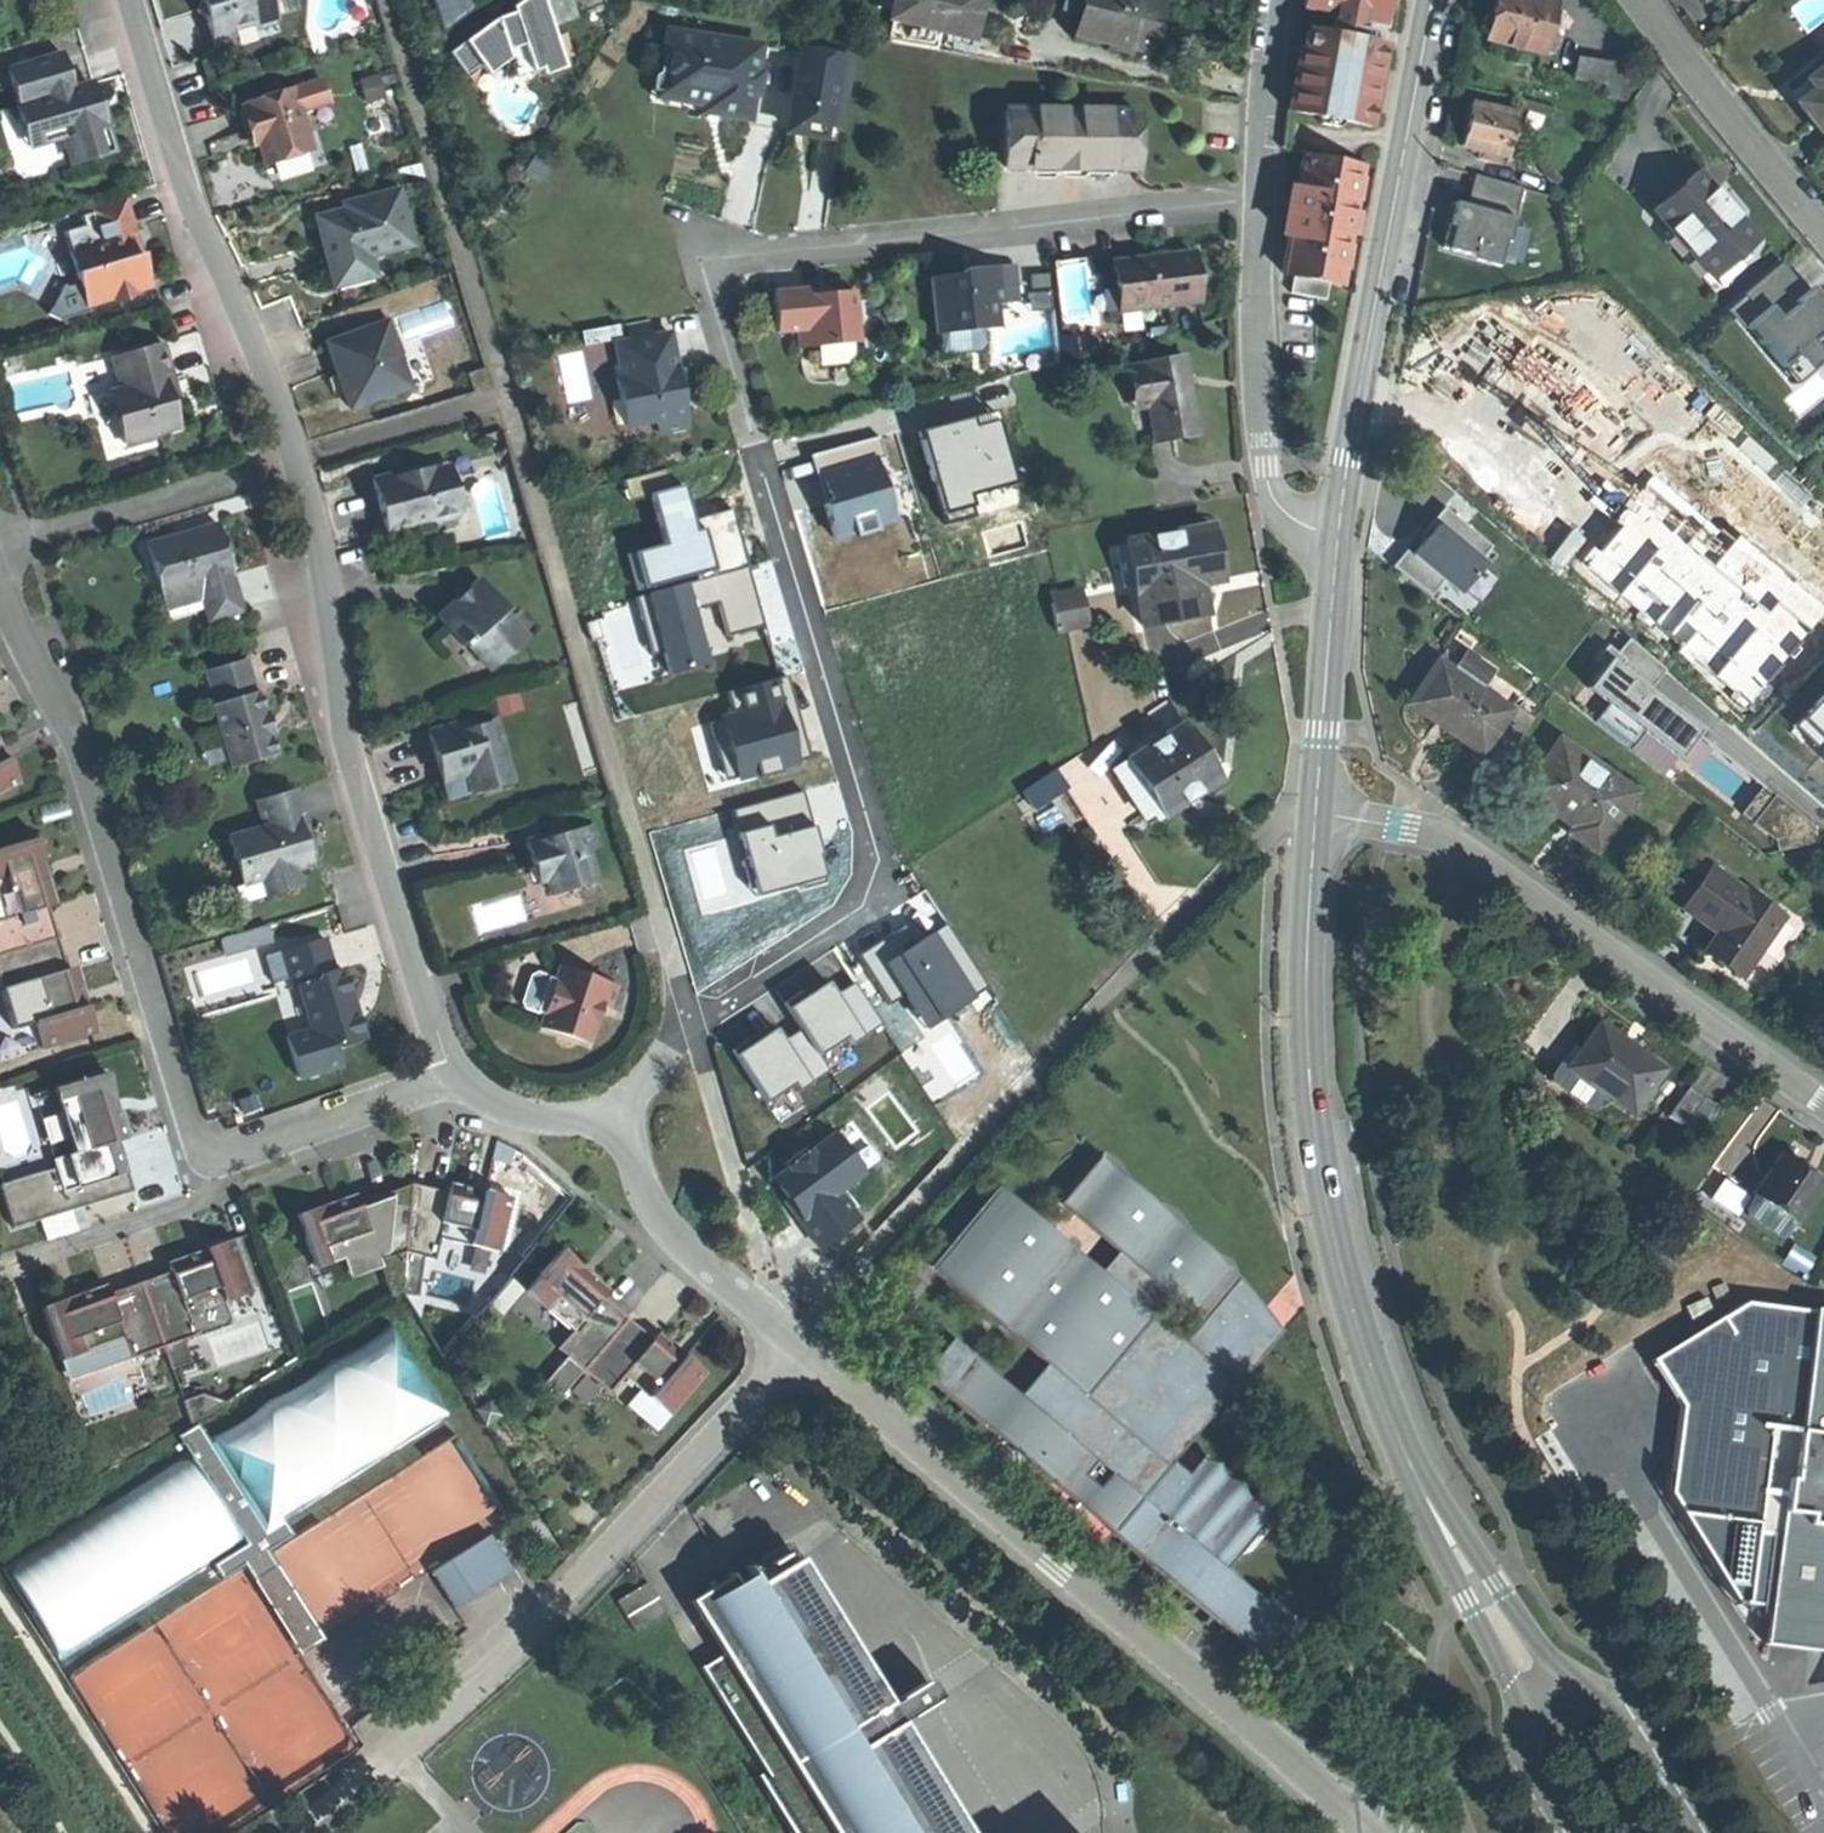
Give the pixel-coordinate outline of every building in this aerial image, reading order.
[(274,8),(273,5),(271,0),(202,0),(202,1),(196,11),(206,16),(210,30),(217,50),(237,44),(233,29),(254,22),(252,15),(274,8)] [(439,24),(475,10),(471,0),(430,0),(439,24)] [(513,14),(544,4),(542,0),(523,0),(511,9),(513,14)] [(544,4),(550,23),(574,16),(568,0),(556,0),(544,4)] [(574,16),(574,17),(607,6),(605,0),(568,0),(574,16)] [(939,32),(973,37),(976,18),(979,0),(894,0),(890,25),(939,32)] [(1150,47),(1152,31),(1156,2),(1144,0),(1063,0),(1062,12),(1075,13),(1072,37),(1111,42),(1150,47)] [(1347,123),(1372,127),(1382,73),(1387,44),(1362,40),(1366,19),(1386,22),(1390,0),(1305,0),(1303,8),(1337,14),(1333,35),(1310,31),(1306,51),(1300,50),(1289,112),(1317,117),(1347,123)] [(1546,28),(1552,0),(1497,0),(1496,2),(1494,11),(1489,10),(1485,12),(1483,23),(1485,29),(1490,30),(1489,36),(1542,47),(1546,28)] [(496,20),(449,54),(465,77),(480,66),(482,69),(510,59),(507,52),(524,47),(532,44),(540,70),(563,62),(550,23),(544,4),(513,14),(496,20)] [(254,22),(276,16),(274,8),(252,15),(254,22)] [(936,52),(939,32),(890,25),(887,44),(936,52)] [(1555,30),(1546,28),(1542,47),(1551,49),(1555,30)] [(674,34),(667,33),(663,57),(671,50),(674,34)] [(751,102),(760,48),(674,34),(671,50),(663,57),(660,74),(665,81),(686,84),(683,103),(704,106),(716,108),(721,116),(750,121),(753,102),(751,102)] [(1148,61),(1150,47),(1111,42),(1110,55),(1148,61)] [(532,73),(540,70),(532,44),(524,47),(532,73)] [(1599,78),(1604,58),(1574,51),(1570,72),(1599,78)] [(804,132),(803,136),(839,142),(853,61),(800,52),(787,130),(804,132)] [(107,154),(111,146),(101,114),(93,88),(85,84),(72,88),(61,54),(7,70),(18,105),(16,106),(28,147),(63,137),(72,165),(107,154)] [(1604,58),(1599,78),(1596,91),(1617,96),(1625,63),(1604,58)] [(487,76),(510,59),(482,69),(487,76)] [(566,69),(563,62),(540,70),(543,77),(566,69)] [(1823,133),(1823,64),(1807,78),(1815,87),(1798,101),(1814,121),(1823,133)] [(660,74),(656,98),(683,103),(686,84),(665,81),(660,74)] [(378,75),(360,80),(367,102),(385,96),(378,75)] [(321,79),(292,88),(300,112),(328,102),(321,79)] [(265,164),(312,149),(300,112),(292,88),(246,103),(247,106),(241,108),(249,132),(254,130),(259,143),(265,164)] [(1508,153),(1518,109),(1474,99),(1469,121),(1464,143),(1508,153)] [(1006,162),(1123,178),(1127,145),(1131,117),(1014,101),(1006,162)] [(704,106),(703,113),(710,114),(721,116),(716,108),(704,106)] [(1346,127),(1347,123),(1317,117),(1316,120),(1322,125),(1339,129),(1346,127)] [(253,145),(259,143),(254,130),(249,132),(251,138),(253,145)] [(1304,155),(1297,194),(1290,238),(1283,278),(1294,280),(1291,298),(1327,304),(1330,286),(1341,288),(1349,237),(1353,238),(1354,229),(1356,220),(1352,219),(1361,165),(1361,164),(1304,155)] [(1697,168),(1654,206),(1715,276),(1758,238),(1726,202),(1697,168)] [(1525,189),(1476,175),(1467,206),(1456,203),(1443,248),(1500,264),(1513,219),(1516,220),(1525,189)] [(325,257),(365,244),(406,230),(388,177),(347,191),(349,196),(337,201),(309,210),(319,237),(325,257)] [(337,201),(349,196),(347,191),(335,195),(337,201)] [(1290,238),(1297,194),(1289,192),(1282,237),(1290,238)] [(141,254),(135,256),(128,231),(134,230),(124,195),(89,206),(101,246),(71,255),(86,306),(151,287),(141,254)] [(135,256),(141,254),(137,242),(134,230),(128,231),(135,256)] [(325,257),(328,266),(368,252),(365,244),(325,257)] [(1149,309),(1196,303),(1193,280),(1190,254),(1110,264),(1113,292),(1146,288),(1149,309)] [(1812,287),(1806,292),(1782,263),(1744,295),(1754,307),(1762,300),(1768,307),(1759,314),(1745,326),(1753,335),(1781,369),(1811,344),(1823,360),(1823,302),(1822,301),(1812,287)] [(957,277),(929,280),(934,336),(998,330),(996,305),(1018,303),(1015,267),(972,271),(972,276),(957,277)] [(1116,313),(1149,309),(1146,288),(1113,292),(1116,313)] [(807,290),(773,294),(777,334),(798,332),(811,331),(812,348),(818,347),(858,343),(853,293),(827,295),(808,297),(807,292),(807,290)] [(1754,307),(1759,314),(1768,307),(1762,300),(1754,307)] [(349,409),(410,388),(387,322),(327,343),(338,375),(349,409)] [(648,322),(626,326),(629,343),(614,346),(621,378),(615,379),(619,400),(627,404),(632,426),(655,422),(658,434),(688,428),(681,396),(693,394),(689,370),(677,373),(674,357),(669,335),(652,338),(648,322)] [(798,332),(799,349),(812,348),(811,331),(798,332)] [(1077,335),(1060,337),(1063,358),(1079,355),(1077,335)] [(156,434),(179,428),(171,400),(165,378),(172,376),(163,343),(111,358),(121,389),(117,390),(124,416),(116,418),(125,447),(157,437),(156,434)] [(1154,446),(1197,437),(1188,395),(1180,360),(1123,372),(1132,413),(1147,410),(1154,446)] [(627,404),(619,400),(624,428),(632,426),(627,404)] [(799,482),(819,543),(897,518),(867,429),(805,450),(814,477),(799,482)] [(1728,491),(1642,448),(1637,458),(1624,451),(1597,438),(1571,490),(1640,524),(1646,512),(1703,540),(1728,491)] [(451,489),(458,494),(450,466),(445,468),(451,489)] [(454,525),(462,508),(458,494),(451,489),(445,468),(433,471),(422,474),(421,470),(397,477),(396,472),(372,479),(379,505),(386,530),(427,519),(442,529),(454,525)] [(1454,601),(1480,557),(1416,519),(1390,564),(1454,601)] [(230,575),(233,574),(227,555),(218,525),(147,546),(161,595),(199,584),(209,620),(241,611),(230,575)] [(1199,587),(1221,582),(1215,553),(1209,527),(1124,545),(1141,629),(1205,615),(1199,587)] [(746,560),(627,589),(643,652),(658,648),(664,671),(705,661),(691,607),(714,602),(722,632),(762,622),(746,560)] [(489,671),(528,639),(505,613),(507,611),(480,579),(437,616),(451,633),(454,630),(459,625),(469,637),(464,641),(489,671)] [(1052,632),(1086,623),(1079,598),(1045,608),(1052,632)] [(464,641),(469,637),(459,625),(454,630),(459,635),(464,641)] [(1603,647),(1575,681),(1665,755),(1693,721),(1603,647)] [(1456,672),(1480,688),(1492,672),(1468,655),(1456,672)] [(231,769),(276,755),(265,715),(257,691),(255,692),(245,659),(205,670),(214,704),(212,704),(231,769)] [(1481,752),(1511,710),(1480,688),(1456,672),(1439,662),(1410,703),(1453,733),(1481,752)] [(1511,710),(1481,752),(1501,766),(1535,718),(1515,703),(1511,710)] [(460,732),(474,728),(471,719),(458,723),(460,732)] [(482,789),(511,780),(494,722),(474,728),(460,732),(458,723),(428,732),(436,761),(442,782),(466,775),(477,771),(482,789)] [(1161,822),(1223,780),(1204,752),(1183,722),(1109,773),(1142,821),(1154,812),(1161,822)] [(1597,848),(1619,816),(1636,791),(1562,739),(1526,790),(1561,815),(1576,825),(1572,831),(1597,848)] [(20,785),(6,759),(0,762),(0,795),(20,785)] [(471,792),(482,789),(477,771),(466,775),(471,792)] [(1021,796),(1032,812),(1065,789),(1054,773),(1021,796)] [(294,869),(311,864),(305,843),(301,828),(307,827),(296,789),(255,801),(263,827),(227,838),(241,885),(262,879),(267,896),(299,887),(294,869)] [(1765,791),(1745,815),(1786,849),(1806,824),(1765,791)] [(1619,816),(1597,848),(1614,861),(1637,828),(1619,816)] [(551,895),(595,881),(586,851),(599,847),(592,825),(568,833),(554,837),(553,833),(526,841),(533,866),(542,864),(546,880),(551,895)] [(554,837),(568,833),(566,829),(553,833),(554,837)] [(56,938),(47,907),(52,906),(44,877),(37,880),(35,874),(34,869),(44,866),(36,838),(0,849),(0,910),(3,919),(0,920),(0,955),(56,938)] [(538,882),(546,880),(542,864),(533,866),(536,874),(538,882)] [(1745,974),(1786,915),(1716,866),(1687,906),(1711,923),(1736,940),(1722,959),(1745,974)] [(56,938),(0,955),(0,988),(1,991),(5,990),(23,984),(33,1020),(42,1049),(94,1034),(86,1006),(76,1009),(74,1004),(72,998),(79,996),(71,968),(66,970),(56,938)] [(317,1052),(363,1038),(348,990),(342,968),(334,971),(324,938),(281,951),(292,988),(298,986),(317,1052)] [(539,1027),(588,1044),(601,1005),(609,1008),(616,986),(559,967),(555,979),(536,973),(529,977),(525,989),(520,1002),(524,1009),(543,1015),(539,1027)] [(775,1018),(723,1049),(751,1096),(781,1078),(787,1087),(822,1066),(815,1054),(874,1018),(849,977),(823,993),(814,979),(768,1007),(775,1018)] [(20,1024),(33,1020),(23,984),(5,990),(14,1021),(20,1024)] [(1583,1079),(1603,1093),(1633,1114),(1664,1070),(1629,1045),(1600,1025),(1569,1069),(1583,1079)] [(63,1195),(128,1175),(118,1142),(123,1140),(115,1112),(107,1114),(106,1110),(104,1104),(115,1100),(107,1073),(54,1089),(73,1154),(52,1160),(55,1169),(63,1195)] [(1592,1109),(1603,1093),(1583,1079),(1572,1095),(1592,1109)] [(1719,1108),(1689,1087),(1668,1117),(1698,1138),(1719,1108)] [(1747,1205),(1788,1234),(1823,1183),(1803,1169),(1783,1155),(1747,1205)] [(128,1175),(63,1195),(55,1169),(0,1186),(0,1187),(13,1229),(134,1192),(128,1175)] [(944,1393),(1083,1511),(1138,1444),(1148,1452),(1267,1313),(1229,1269),(1227,1271),(1115,1172),(1078,1215),(1121,1253),(1101,1277),(1009,1199),(943,1277),(1035,1354),(1034,1356),(1047,1367),(1020,1397),(1008,1387),(974,1358),(944,1393)] [(379,1263),(405,1254),(423,1257),(434,1260),(439,1238),(500,1251),(512,1197),(483,1191),(481,1201),(475,1200),(470,1199),(472,1192),(449,1187),(448,1192),(412,1184),(359,1203),(357,1198),(335,1206),(338,1213),(333,1215),(328,1217),(324,1206),(296,1216),(315,1267),(341,1258),(373,1247),(379,1263)] [(141,1282),(164,1346),(172,1369),(192,1361),(184,1339),(195,1335),(188,1314),(225,1301),(252,1291),(233,1240),(206,1249),(209,1260),(205,1261),(199,1263),(197,1257),(169,1266),(171,1272),(141,1282)] [(348,1279),(380,1267),(379,1263),(373,1247),(341,1258),(348,1279)] [(584,1370),(628,1319),(603,1297),(607,1293),(589,1278),(584,1284),(581,1280),(576,1276),(583,1268),(561,1249),(526,1291),(572,1331),(558,1348),(568,1357),(584,1370)] [(402,1291),(405,1254),(379,1263),(380,1267),(391,1297),(402,1291)] [(416,1296),(423,1257),(405,1254),(402,1291),(416,1296)] [(131,1358),(164,1346),(141,1282),(109,1293),(108,1288),(80,1298),(83,1305),(77,1307),(72,1309),(69,1299),(41,1308),(60,1360),(124,1337),(131,1358)] [(1718,1302),(1732,1296),(1726,1282),(1712,1288),(1718,1302)] [(1707,1297),(1685,1306),(1691,1318),(1712,1309),(1707,1297)] [(232,1321),(225,1301),(188,1314),(195,1335),(232,1321)] [(1815,1309),(1788,1511),(1784,1511),(1773,1592),(1765,1645),(1823,1652),(1823,1310),(1815,1309)] [(653,1339),(628,1319),(584,1370),(610,1392),(624,1375),(672,1416),(707,1374),(685,1355),(677,1363),(673,1360),(669,1356),(674,1350),(656,1335),(653,1339)] [(280,1525),(447,1420),(389,1328),(204,1444),(263,1537),(280,1525)] [(944,1393),(974,1358),(964,1350),(935,1385),(944,1393)] [(1020,1397),(1047,1367),(1034,1356),(1008,1387),(1020,1397)] [(562,1397),(584,1370),(568,1357),(545,1383),(562,1397)] [(202,1393),(183,1400),(191,1424),(226,1402),(202,1393)] [(280,1525),(263,1537),(204,1444),(194,1429),(171,1443),(178,1454),(236,1546),(206,1566),(220,1584),(240,1570),(295,1655),(319,1640),(263,1555),(290,1539),(280,1525)] [(1138,1444),(1083,1511),(1112,1535),(1141,1500),(1142,1501),(1169,1470),(1148,1452),(1138,1444)] [(236,1546),(178,1454),(0,1566),(0,1581),(52,1662),(206,1566),(236,1546)] [(1141,1500),(1112,1535),(1257,1658),(1286,1623),(1226,1572),(1271,1519),(1201,1461),(1183,1482),(1169,1470),(1142,1501),(1141,1500)] [(499,1532),(489,1538),(512,1575),(521,1569),(499,1532)] [(430,1573),(453,1610),(483,1592),(512,1575),(489,1538),(430,1573)] [(720,1656),(699,1669),(769,1780),(762,1784),(759,1779),(752,1783),(784,1832),(966,1832),(903,1728),(936,1708),(923,1685),(889,1706),(799,1559),(755,1586),(750,1577),(733,1587),(728,1579),(687,1603),(720,1656)] [(648,1584),(617,1602),(636,1633),(667,1615),(648,1584)] [(1286,1623),(1257,1658),(1262,1663),(1292,1628),(1286,1623)]
